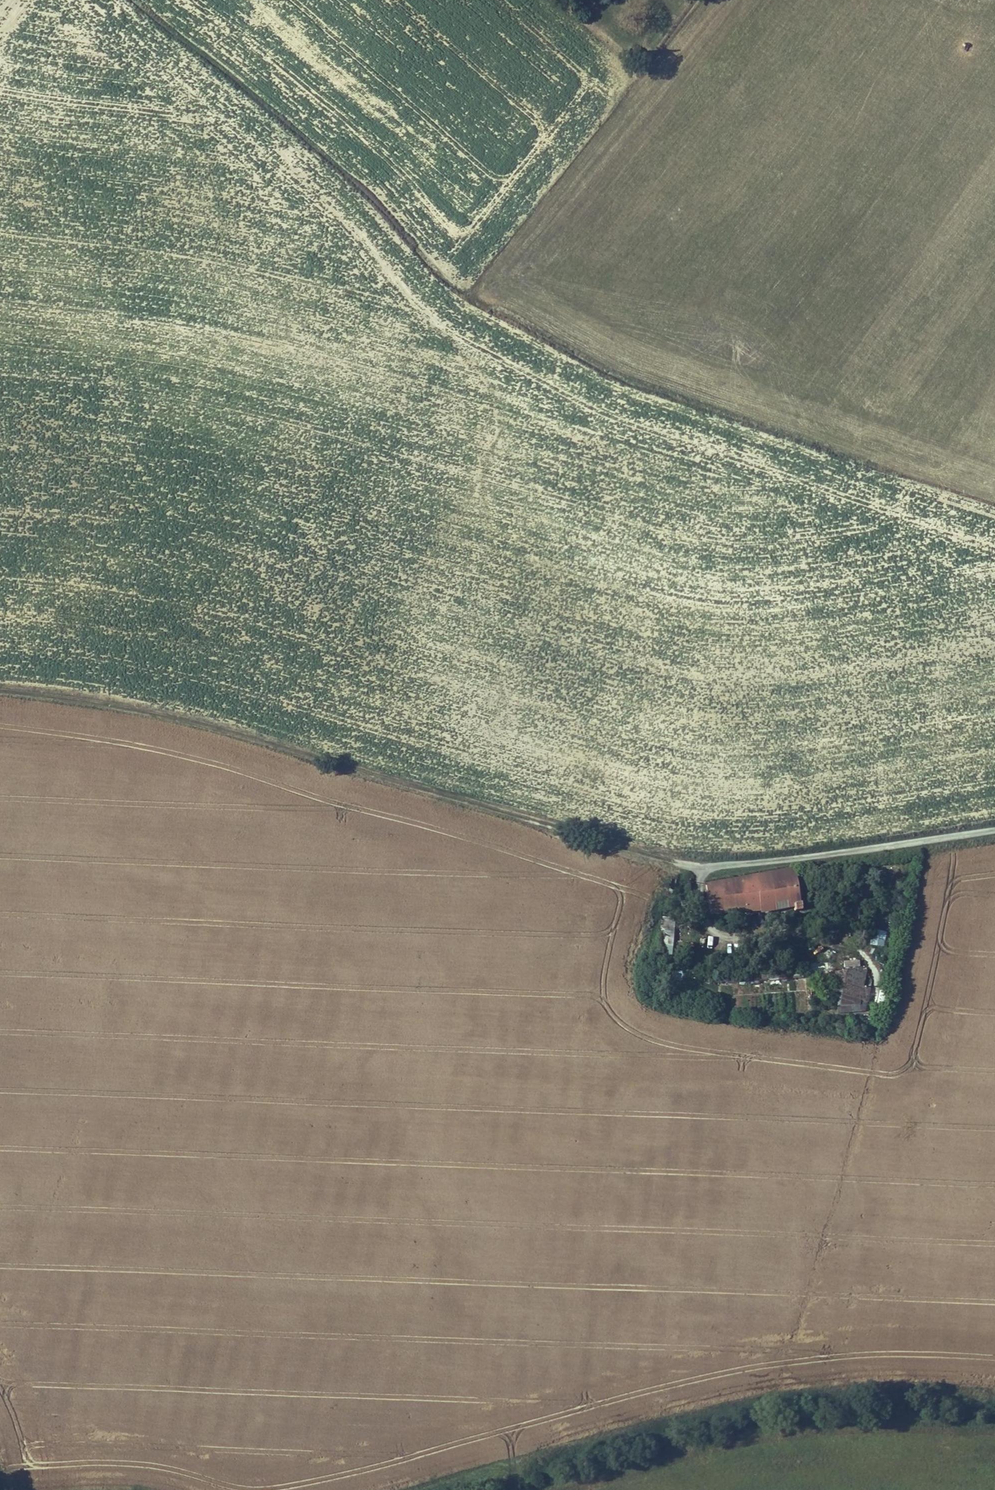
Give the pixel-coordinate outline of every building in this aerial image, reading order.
[(801,910),(794,868),(701,885),(706,912),(757,908),(757,910),(773,909),(772,902),(786,901),(786,909),(792,908),(792,911),(801,910)] [(673,921),(658,921),(658,949),(673,950),(673,921)] [(884,947),(885,930),(872,929),(871,946),(884,947)] [(673,950),(658,949),(658,961),(673,961),(673,950)] [(809,961),(808,971),(827,972),(827,962),(809,961)] [(868,969),(836,972),(839,1007),(862,1006),(863,1001),(871,1001),(873,987),(865,986),(868,969)] [(727,982),(726,1006),(750,1007),(750,992),(760,993),(761,983),(727,982)]
